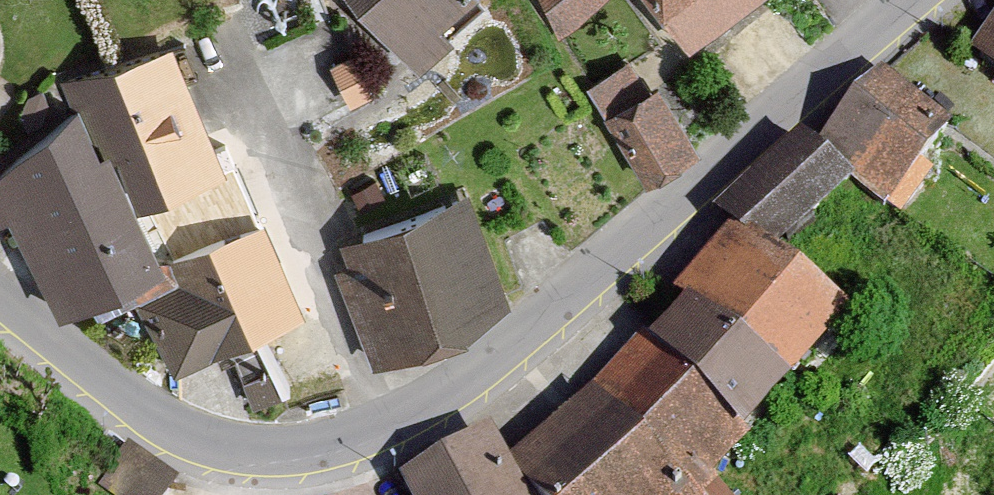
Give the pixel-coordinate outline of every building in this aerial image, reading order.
[(473,0),(357,0),(412,58),(474,0),(473,0)] [(555,39),(608,0),(525,0),(555,39)] [(671,44),(730,0),(637,0),(671,44)] [(959,51),(993,77),(993,4),(959,51)] [(225,180),(166,51),(61,86),(73,109),(154,267),(254,222),(234,177),(225,180)] [(944,119),(882,66),(811,148),(836,170),(873,201),(944,119)] [(652,103),(631,68),(590,94),(649,189),(695,161),(657,100),(652,103)] [(73,109),(0,177),(0,207),(49,312),(154,267),(73,109)] [(757,262),(836,170),(811,148),(790,130),(711,222),(722,232),(757,262)] [(501,307),(458,196),(337,242),(381,354),(501,307)] [(340,371),(267,216),(254,222),(170,261),(181,284),(138,304),(169,368),(263,324),(295,392),(340,371)] [(757,262),(722,232),(667,297),(675,304),(773,387),(828,323),(757,262)] [(773,387),(675,304),(637,348),(735,432),(773,387)] [(735,432),(637,348),(584,409),(682,493),(735,432)] [(584,409),(508,475),(524,494),(680,494),(682,493),(584,409)] [(480,433),(390,480),(397,494),(513,494),(480,433)]
